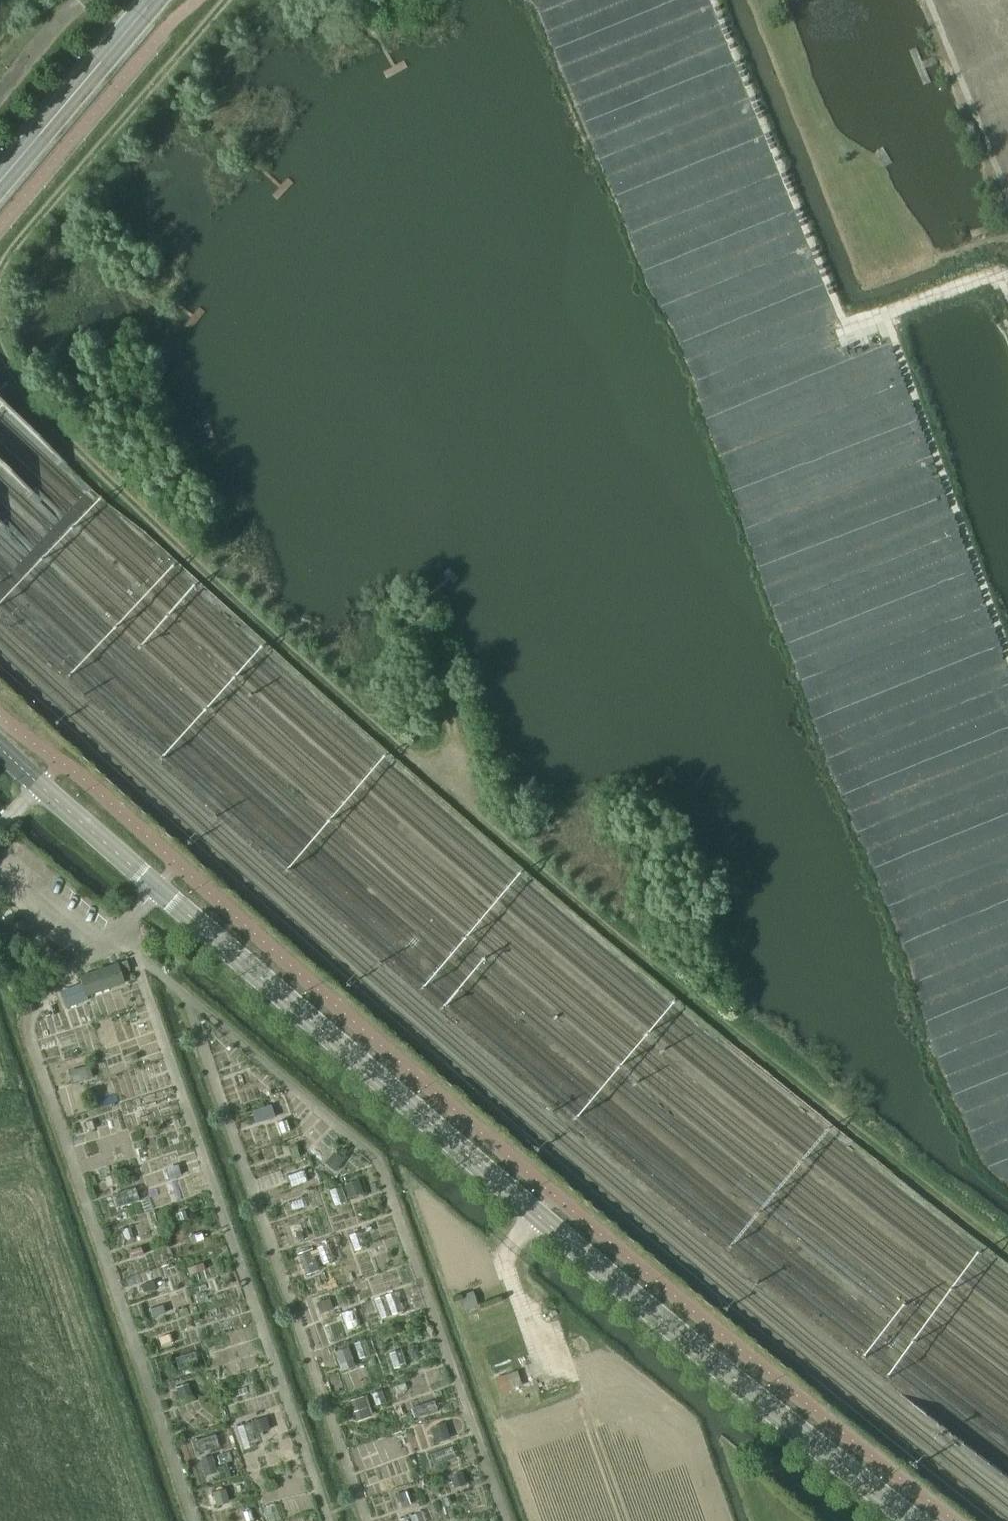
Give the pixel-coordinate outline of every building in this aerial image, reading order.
[(85,997),(124,983),(116,962),(78,976),(85,997)]
